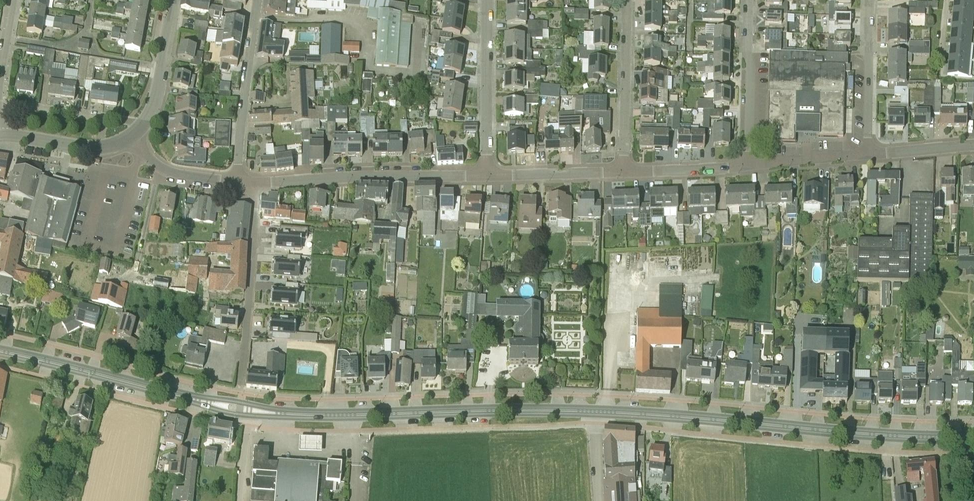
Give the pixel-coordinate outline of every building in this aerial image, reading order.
[(46,9),(48,0),(33,0),(31,7),(46,9)] [(147,14),(149,2),(139,0),(134,0),(133,5),(125,4),(125,5),(118,4),(117,9),(124,10),(132,12),(147,14)] [(209,14),(210,8),(211,0),(183,0),(181,10),(209,14)] [(223,10),(237,12),(239,4),(246,5),(247,0),(230,0),(230,1),(224,0),(222,10),(223,10)] [(295,9),(296,0),(265,0),(264,13),(285,16),(285,15),(294,16),(295,9)] [(307,9),(343,11),(343,6),(344,0),(308,0),(307,9)] [(360,7),(379,11),(379,10),(400,15),(405,15),(406,5),(390,2),(390,0),(344,0),(343,6),(360,7)] [(526,11),(530,11),(530,3),(537,3),(537,0),(507,0),(507,10),(526,10),(526,11)] [(609,11),(609,0),(595,0),(594,11),(609,11)] [(787,15),(788,3),(787,3),(787,0),(765,0),(765,6),(770,7),(770,15),(787,15)] [(834,16),(846,16),(846,8),(851,8),(851,0),(835,0),(835,4),(830,4),(829,16),(834,16)] [(973,3),(973,0),(955,0),(953,10),(973,12),(973,3)] [(711,21),(723,21),(724,15),(730,15),(730,6),(730,2),(715,2),(708,2),(708,15),(702,15),(702,20),(711,21)] [(925,9),(925,11),(938,11),(938,2),(937,2),(932,2),(917,2),(916,9),(925,9)] [(652,5),(645,5),(645,13),(645,17),(661,18),(661,5),(652,4),(652,5)] [(444,19),(462,22),(464,9),(446,6),(444,19)] [(29,19),(44,22),(45,17),(46,9),(31,7),(29,19)] [(210,8),(209,14),(209,17),(222,20),(223,10),(222,10),(210,8)] [(399,25),(400,15),(379,10),(379,11),(375,66),(397,67),(397,61),(398,55),(398,49),(398,43),(399,37),(399,31),(399,25)] [(526,24),(526,11),(526,10),(507,10),(507,24),(526,24)] [(972,29),(973,12),(953,10),(952,16),(953,16),(952,26),(951,26),(951,27),(972,29)] [(130,24),(145,27),(147,14),(132,12),(130,24)] [(889,28),(905,29),(905,14),(889,14),(889,28)] [(399,25),(411,26),(413,26),(413,17),(400,15),(399,25)] [(787,34),(787,15),(770,15),(765,15),(765,25),(770,26),(770,34),(786,34),(787,34)] [(789,29),(799,30),(800,15),(789,15),(789,29)] [(829,35),(834,35),(845,35),(845,27),(850,27),(851,16),(846,16),(834,16),(834,23),(829,23),(829,35)] [(55,18),(54,23),(61,25),(70,26),(72,26),(74,19),(64,17),(62,19),(55,18)] [(661,18),(645,17),(645,22),(645,21),(645,30),(651,30),(651,31),(660,31),(661,18)] [(240,48),(242,36),(245,21),(243,21),(244,20),(234,18),(234,20),(227,19),(224,19),(222,26),(225,27),(225,33),(217,32),(215,44),(223,45),(240,48)] [(27,32),(42,34),(43,26),(44,22),(29,19),(27,32)] [(195,27),(208,29),(209,20),(196,19),(195,27)] [(442,32),(460,35),(462,22),(444,19),(442,32)] [(594,34),(608,34),(608,21),(594,21),(594,34)] [(543,22),(528,22),(528,30),(543,30),(543,22)] [(61,25),(54,23),(53,29),(61,30),(61,31),(69,32),(70,26),(61,25)] [(273,25),(262,23),(257,57),(283,57),(285,45),(270,43),(271,35),(273,25)] [(127,36),(143,39),(145,27),(130,24),(127,36)] [(321,56),(339,57),(340,27),(322,26),(321,56)] [(970,45),(972,29),(951,27),(951,32),(950,42),(950,43),(970,45)] [(889,43),(906,44),(906,38),(905,38),(905,29),(889,28),(889,43)] [(505,36),(505,50),(524,50),(530,50),(530,39),(543,39),(543,30),(528,30),(528,36),(505,36)] [(714,43),(729,43),(729,39),(730,39),(730,31),(723,31),(723,30),(714,30),(714,36),(706,36),(706,37),(698,37),(698,43),(706,43),(714,43)] [(595,52),(595,47),(608,48),(608,34),(594,34),(584,34),(584,47),(574,46),(574,52),(580,52),(595,52)] [(786,34),(770,34),(765,34),(765,44),(769,45),(769,53),(764,52),(764,53),(767,53),(795,54),(795,53),(795,50),(786,49),(787,41),(786,41),(786,34)] [(829,42),(829,54),(829,55),(845,55),(845,54),(845,46),(850,46),(850,35),(845,35),(834,35),(834,42),(829,42)] [(140,52),(143,39),(127,36),(125,49),(140,52)] [(660,40),(645,39),(645,52),(660,53),(668,53),(677,53),(677,48),(670,48),(670,46),(660,46),(660,40)] [(80,41),(78,49),(88,51),(90,43),(80,41)] [(344,43),(343,52),(360,53),(360,44),(344,43)] [(714,43),(714,56),(729,56),(729,47),(729,43),(714,43)] [(970,45),(950,43),(949,48),(950,48),(949,58),(948,58),(948,59),(969,61),(970,45)] [(196,47),(181,45),(179,58),(191,60),(190,65),(201,68),(202,63),(201,63),(203,54),(195,52),(196,47)] [(220,60),(220,64),(220,71),(228,72),(229,66),(237,67),(240,48),(223,45),(222,47),(222,50),(220,60)] [(444,59),(462,61),(464,48),(446,46),(444,59)] [(46,50),(28,47),(27,54),(45,57),(46,50)] [(908,54),(905,54),(889,53),(889,68),(905,69),(905,64),(911,64),(911,55),(929,55),(929,49),(908,49),(908,54)] [(48,96),(61,98),(63,84),(64,78),(64,77),(65,73),(52,71),(55,52),(46,50),(45,57),(42,75),(48,76),(51,77),(48,96)] [(524,50),(505,50),(505,64),(526,64),(526,70),(540,70),(540,67),(541,67),(541,62),(533,62),(531,62),(532,50),(530,50),(524,50)] [(563,52),(555,51),(555,60),(563,60),(563,52)] [(588,83),(597,83),(597,77),(605,77),(606,60),(595,60),(595,52),(580,52),(579,61),(590,61),(589,77),(588,77),(588,83)] [(660,53),(645,52),(644,65),(651,65),(651,66),(660,66),(660,53)] [(768,116),(767,142),(783,142),(789,142),(795,142),(795,137),(819,137),(843,138),(843,119),(844,110),(844,101),(844,92),(844,72),(847,73),(850,73),(850,67),(850,65),(847,65),(847,55),(850,55),(850,54),(845,54),(845,55),(829,55),(829,54),(807,54),(795,53),(795,54),(767,53),(769,53),(769,63),(769,64),(768,93),(768,116)] [(89,58),(81,56),(78,79),(77,79),(76,87),(84,88),(85,81),(89,58)] [(289,56),(289,65),(322,65),(321,56),(289,56)] [(350,58),(339,57),(321,56),(322,65),(321,65),(350,66),(350,58)] [(729,65),(729,56),(714,56),(713,63),(697,63),(697,68),(728,69),(729,65)] [(85,81),(93,82),(93,81),(95,69),(104,70),(105,65),(110,66),(110,61),(89,58),(85,81)] [(442,72),(460,74),(462,61),(444,59),(442,72)] [(967,77),(969,61),(948,59),(948,64),(947,74),(946,75),(967,77)] [(110,61),(110,66),(109,71),(136,75),(137,71),(137,66),(110,61)] [(523,91),(523,82),(535,83),(535,79),(541,79),(541,78),(545,78),(545,69),(541,69),(541,67),(540,67),(540,70),(526,70),(521,70),(521,76),(505,76),(505,90),(523,91)] [(722,81),(729,81),(729,73),(728,73),(728,69),(697,68),(697,73),(705,74),(705,75),(713,75),(713,82),(722,82),(722,81)] [(908,83),(904,83),(905,69),(889,68),(888,83),(896,84),(896,89),(908,89),(923,89),(934,89),(934,82),(908,82),(908,83)] [(668,91),(668,72),(643,71),(643,76),(641,76),(641,90),(668,91)] [(17,92),(33,94),(35,80),(29,79),(30,73),(20,72),(20,78),(19,78),(17,92)] [(176,73),(173,87),(188,90),(188,96),(197,97),(198,90),(193,90),(196,77),(176,73)] [(301,124),(319,122),(327,121),(327,108),(315,109),(316,113),(308,113),(308,101),(314,100),(313,73),(290,74),(292,93),(294,113),(296,124),(301,124)] [(63,84),(61,98),(75,100),(76,87),(77,79),(64,77),(64,78),(63,84)] [(934,81),(934,82),(934,89),(934,114),(939,114),(939,127),(953,127),(953,106),(941,106),(941,89),(941,81),(934,81)] [(371,92),(371,82),(363,82),(362,92),(371,92)] [(117,106),(119,92),(115,92),(116,84),(107,83),(106,90),(104,104),(117,106)] [(541,85),(540,97),(559,99),(560,86),(541,85)] [(444,99),(462,102),(464,89),(446,86),(444,99)] [(705,93),(714,93),(714,101),(698,100),(698,110),(704,110),(710,110),(714,111),(714,106),(729,106),(729,92),(722,91),(721,86),(705,86),(705,93)] [(104,104),(106,90),(93,88),(91,102),(104,104)] [(901,106),(895,106),(895,113),(888,113),(888,130),(903,130),(903,113),(908,113),(908,89),(896,89),(894,89),(895,89),(895,96),(901,96),(901,106)] [(934,89),(923,89),(924,112),(914,112),(914,127),(929,127),(929,114),(934,114),(934,89)] [(668,91),(641,90),(640,104),(668,104),(668,91)] [(252,93),(251,103),(264,104),(265,94),(252,93)] [(539,105),(539,96),(526,96),(525,105),(539,105)] [(574,113),(582,113),(583,97),(576,97),(576,101),(575,101),(574,113)] [(586,134),(587,152),(600,152),(599,135),(610,135),(610,113),(606,113),(607,98),(583,97),(582,113),(596,113),(596,119),(590,119),(590,134),(586,134)] [(442,112),(460,115),(462,102),(444,99),(442,112)] [(182,119),(195,120),(196,101),(177,100),(176,113),(183,113),(182,119)] [(505,102),(505,116),(523,116),(523,102),(505,102)] [(953,106),(953,127),(966,127),(966,106),(953,105),(953,106)] [(852,124),(854,107),(847,107),(845,123),(852,124)] [(347,108),(328,108),(327,121),(327,123),(335,124),(335,120),(347,120),(347,108)] [(249,116),(248,126),(279,124),(279,125),(291,124),(296,124),(294,113),(249,116)] [(181,138),(181,139),(194,139),(194,132),(188,132),(189,120),(195,120),(182,119),(170,118),(169,132),(182,132),(181,138)] [(347,138),(348,156),(362,156),(362,136),(368,136),(367,118),(361,118),(361,138),(347,138)] [(367,118),(368,136),(373,136),(373,156),(388,156),(387,137),(388,137),(388,132),(375,132),(375,118),(367,118)] [(673,131),(673,130),(673,118),(666,118),(666,126),(654,126),(653,149),(667,150),(668,133),(668,131),(673,131)] [(559,132),(560,152),(574,151),(573,138),(573,132),(581,131),(582,120),(558,121),(559,132)] [(310,164),(324,164),(324,133),(316,133),(316,138),(310,138),(310,130),(320,129),(319,122),(301,124),(302,133),(302,142),(310,142),(310,164)] [(335,138),(335,124),(327,123),(327,143),(333,143),(333,156),(348,156),(347,138),(335,138)] [(301,124),(296,124),(291,124),(292,130),(294,130),(295,134),(302,133),(301,124)] [(653,149),(654,126),(640,126),(640,132),(639,149),(653,149)] [(255,128),(255,135),(255,136),(271,135),(271,127),(255,128)] [(524,128),(512,128),(512,137),(508,137),(509,153),(508,153),(524,153),(524,128)] [(714,128),(713,146),(728,146),(729,128),(714,128)] [(424,155),(432,155),(431,144),(436,144),(435,131),(422,132),(422,135),(408,136),(409,154),(424,153),(424,155)] [(545,152),(560,152),(559,132),(552,132),(545,132),(545,139),(545,152)] [(691,148),(691,133),(679,133),(678,133),(677,148),(691,148)] [(705,133),(692,133),(691,133),(691,148),(704,149),(705,133)] [(214,147),(219,148),(229,148),(230,135),(215,134),(214,147)] [(387,137),(388,156),(402,156),(402,137),(388,137),(387,137)] [(200,159),(201,149),(201,139),(194,139),(181,139),(181,138),(175,138),(174,151),(181,151),(180,158),(200,159)] [(260,166),(261,172),(277,172),(276,163),(275,163),(275,158),(273,149),(274,149),(274,146),(266,146),(267,159),(261,159),(257,159),(258,166),(260,166)] [(277,172),(294,170),(290,149),(282,150),(282,148),(274,149),(273,149),(275,158),(275,163),(276,163),(277,172)] [(436,149),(438,165),(463,164),(462,148),(454,149),(454,148),(436,149)] [(5,174),(9,160),(0,158),(0,179),(4,180),(5,174)] [(10,191),(9,195),(33,202),(40,179),(47,181),(48,176),(15,168),(13,175),(10,175),(6,190),(10,191)] [(953,183),(953,172),(941,172),(940,189),(946,189),(946,203),(954,203),(954,183),(953,183)] [(963,172),(963,197),(973,197),(973,201),(973,172),(963,172)] [(878,174),(867,174),(867,206),(876,206),(876,197),(876,183),(885,183),(885,174),(881,174),(878,174)] [(899,174),(890,174),(889,183),(890,183),(890,198),(879,197),(879,206),(899,207),(899,174)] [(59,184),(47,181),(40,179),(33,202),(26,227),(23,236),(53,242),(52,249),(65,252),(82,190),(59,184)] [(859,207),(858,189),(858,191),(852,191),(852,180),(838,180),(838,186),(834,186),(835,208),(842,207),(842,198),(850,198),(850,207),(859,207)] [(804,188),(803,206),(803,210),(804,212),(805,213),(807,215),(813,215),(815,214),(816,213),(827,213),(828,183),(819,183),(819,188),(804,188)] [(356,186),(355,203),(374,203),(374,186),(356,186)] [(374,186),(374,203),(374,204),(386,205),(386,197),(388,197),(388,187),(374,186)] [(403,186),(394,186),(392,208),(393,208),(391,225),(397,226),(399,226),(400,222),(407,223),(409,211),(401,210),(403,186)] [(435,236),(435,186),(414,186),(415,201),(417,201),(417,221),(423,221),(423,236),(435,236)] [(790,188),(778,189),(778,206),(786,206),(786,216),(797,215),(797,200),(792,200),(791,188),(790,188)] [(8,202),(9,195),(10,191),(6,190),(0,189),(0,200),(8,202)] [(740,208),(741,208),(741,218),(754,218),(754,227),(761,227),(760,211),(754,211),(754,189),(740,190),(740,208)] [(766,189),(764,189),(765,207),(778,206),(778,189),(766,189)] [(702,209),(702,216),(715,215),(715,225),(721,225),(721,212),(715,212),(715,190),(714,190),(714,191),(701,191),(702,209)] [(740,208),(740,190),(726,190),(726,208),(740,208)] [(702,209),(701,191),(689,192),(689,191),(688,191),(688,209),(702,209)] [(645,214),(645,227),(652,227),(651,219),(664,218),(664,210),(663,192),(649,192),(650,204),(644,205),(645,214)] [(664,210),(677,210),(677,192),(663,192),(664,210)] [(440,221),(458,221),(460,221),(460,214),(460,206),(453,206),(453,194),(452,193),(440,193),(440,221)] [(645,227),(645,214),(640,215),(639,211),(638,193),(637,193),(625,194),(626,211),(633,211),(633,220),(639,220),(639,227),(645,227)] [(269,201),(264,201),(262,201),(262,208),(261,212),(265,212),(265,218),(284,220),(305,222),(306,212),(290,211),(290,209),(277,208),(278,194),(269,194),(269,201)] [(604,215),(604,229),(613,228),(612,217),(613,217),(613,212),(626,211),(625,194),(612,194),(611,194),(612,201),(604,201),(605,215),(604,215)] [(325,196),(312,195),(311,209),(323,210),(322,216),(329,217),(330,207),(324,207),(325,196)] [(898,230),(892,230),(892,244),(858,243),(857,282),(931,283),(933,196),(910,195),(909,232),(898,232),(898,230)] [(577,218),(600,219),(601,203),(594,202),(594,198),(589,198),(589,196),(578,196),(577,218)] [(943,211),(943,196),(935,196),(935,211),(943,211)] [(173,214),(176,199),(163,197),(160,218),(172,220),(173,214)] [(204,199),(196,198),(194,208),(191,207),(189,219),(192,220),(192,221),(214,224),(218,201),(208,200),(208,198),(204,197),(204,199)] [(571,222),(571,213),(571,199),(565,199),(565,197),(549,197),(549,218),(557,218),(557,222),(571,222)] [(460,214),(460,221),(458,221),(458,229),(465,229),(466,224),(479,225),(479,224),(481,200),(466,199),(466,207),(465,207),(465,209),(466,209),(465,215),(460,214)] [(541,230),(542,222),(542,209),(535,209),(536,199),(521,199),(519,230),(541,230)] [(507,224),(509,204),(503,203),(504,200),(491,200),(490,222),(507,224)] [(355,208),(336,206),(335,217),(354,218),(354,221),(366,222),(367,209),(374,210),(374,204),(374,203),(355,203),(355,208)] [(226,245),(247,245),(251,208),(233,204),(231,215),(234,215),(234,220),(228,219),(226,245)] [(158,234),(160,221),(151,219),(149,233),(158,234)] [(10,222),(8,233),(23,236),(26,225),(10,222)] [(389,245),(388,253),(391,253),(391,265),(387,265),(387,284),(395,285),(395,265),(396,239),(397,226),(374,225),(373,237),(389,238),(389,245)] [(310,229),(282,227),(281,234),(278,234),(278,238),(276,238),(276,243),(278,243),(278,248),(287,248),(287,250),(295,251),(295,249),(303,249),(304,238),(309,238),(310,229)] [(8,233),(0,232),(0,243),(4,244),(0,264),(0,279),(13,282),(21,284),(22,283),(45,288),(48,275),(24,270),(28,255),(28,254),(50,257),(52,249),(53,242),(23,236),(8,233)] [(336,243),(335,256),(348,256),(349,243),(336,243)] [(208,291),(244,293),(246,267),(247,246),(247,245),(226,245),(207,244),(207,253),(219,254),(218,254),(234,255),(232,275),(210,273),(208,291)] [(289,263),(279,262),(277,262),(277,266),(276,265),(275,273),(277,273),(277,277),(285,277),(285,279),(294,279),(294,278),(301,278),(302,272),(310,273),(311,257),(289,256),(289,263)] [(958,258),(958,271),(962,271),(962,276),(973,276),(973,258),(958,258)] [(100,273),(108,274),(111,262),(102,260),(100,273)] [(190,262),(189,272),(186,292),(195,294),(197,279),(206,279),(207,273),(208,263),(190,262)] [(178,291),(186,292),(189,272),(181,271),(180,278),(179,278),(178,291)] [(13,282),(0,279),(0,294),(10,296),(13,282)] [(170,281),(155,279),(154,288),(168,290),(170,281)] [(354,291),(368,290),(368,282),(353,283),(354,291)] [(69,294),(70,289),(65,288),(65,287),(58,285),(57,292),(63,294),(64,293),(69,294)] [(287,292),(277,291),(276,291),(276,294),(274,294),(274,302),(275,302),(275,305),(284,306),(284,308),(292,308),(292,306),(300,307),(300,301),(309,301),(310,286),(288,285),(287,292)] [(637,310),(637,311),(637,347),(648,347),(681,348),(681,342),(682,285),(659,285),(659,310),(637,310)] [(702,316),(713,316),(714,285),(702,285),(702,316)] [(114,289),(102,286),(100,297),(94,295),(94,296),(92,301),(110,306),(114,289)] [(114,289),(110,306),(122,309),(126,292),(114,289)] [(60,301),(61,295),(44,291),(41,302),(56,306),(57,300),(60,301)] [(466,373),(466,356),(466,348),(475,348),(476,331),(477,317),(478,295),(464,294),(462,322),(469,323),(469,331),(467,331),(467,340),(461,340),(461,347),(448,347),(448,356),(447,356),(447,373),(466,373)] [(477,317),(497,318),(497,305),(486,305),(486,296),(478,295),(477,317)] [(508,365),(538,365),(538,346),(539,346),(540,346),(541,345),(542,344),(543,343),(543,341),(543,340),(543,338),(542,337),(541,336),(539,335),(538,335),(538,305),(497,304),(497,305),(497,318),(525,318),(524,343),(516,343),(516,346),(509,346),(508,365)] [(78,315),(71,318),(62,323),(68,334),(83,325),(95,328),(100,311),(80,306),(78,315)] [(229,315),(230,309),(216,308),(215,318),(221,319),(220,328),(237,329),(239,316),(229,315)] [(0,310),(0,329),(4,330),(8,312),(0,310)] [(400,354),(401,324),(402,318),(393,317),(393,323),(391,354),(400,354)] [(124,348),(140,352),(143,343),(130,339),(135,322),(122,318),(117,336),(127,339),(124,348)] [(276,333),(276,340),(304,341),(304,332),(299,331),(299,320),(292,320),(292,318),(283,318),(283,319),(274,319),(274,324),(272,323),(272,328),(273,328),(273,333),(276,333)] [(189,347),(185,365),(186,365),(202,368),(202,369),(203,369),(208,341),(224,345),(227,333),(204,328),(202,339),(190,337),(190,338),(189,339),(188,344),(188,346),(188,347),(189,347)] [(802,334),(801,392),(823,393),(823,386),(823,381),(816,381),(817,356),(825,356),(826,335),(802,334)] [(848,356),(849,335),(826,335),(825,356),(834,356),(848,356)] [(734,383),(744,384),(745,373),(743,373),(744,366),(745,366),(745,364),(752,364),(753,350),(753,342),(753,339),(744,339),(743,356),(738,356),(737,366),(726,365),(724,384),(733,385),(734,383)] [(692,343),(681,342),(681,348),(681,355),(691,356),(692,343)] [(757,387),(771,388),(772,370),(773,370),(773,364),(765,363),(763,364),(762,362),(759,362),(760,351),(762,351),(762,343),(753,342),(753,350),(752,364),(753,364),(752,384),(758,385),(757,387)] [(700,382),(714,383),(716,357),(721,358),(722,358),(723,344),(721,343),(713,343),(712,357),(711,360),(709,360),(708,366),(702,365),(701,365),(700,382)] [(648,376),(648,347),(637,347),(636,375),(648,376)] [(421,380),(435,380),(435,373),(435,363),(429,363),(429,352),(414,351),(413,364),(421,364),(421,380)] [(771,388),(785,389),(787,368),(792,367),(793,351),(786,351),(784,351),(783,363),(780,363),(780,371),(773,370),(772,370),(771,388)] [(958,405),(971,405),(972,388),(973,388),(973,373),(966,373),(966,362),(959,362),(960,352),(952,351),(952,353),(952,363),(951,378),(951,384),(958,384),(958,405)] [(336,368),(341,368),(342,381),(346,381),(346,383),(353,383),(353,381),(357,381),(357,362),(350,362),(350,359),(350,357),(349,356),(348,354),(347,353),(345,352),(343,352),(341,352),(338,352),(336,368)] [(384,369),(390,369),(391,353),(381,353),(379,354),(377,355),(376,356),(375,358),(375,359),(375,361),(368,361),(369,380),(373,380),(373,381),(374,382),(375,382),(377,382),(378,382),(380,382),(381,381),(381,380),(384,380),(384,369)] [(247,374),(246,388),(277,391),(278,377),(277,377),(278,355),(268,355),(267,376),(247,374)] [(834,356),(833,374),(848,374),(848,356),(834,356)] [(688,358),(686,381),(700,382),(701,365),(702,365),(702,359),(695,358),(688,358)] [(397,363),(396,371),(395,386),(409,387),(410,371),(410,364),(397,363)] [(901,380),(901,404),(903,404),(903,405),(909,405),(909,404),(916,404),(916,387),(925,388),(926,365),(916,365),(916,375),(901,375),(901,380)] [(822,402),(847,403),(848,374),(833,374),(831,374),(830,386),(823,386),(823,393),(822,402)] [(671,377),(648,376),(636,375),(635,392),(670,394),(671,377)] [(951,401),(951,384),(951,378),(942,378),(942,387),(929,387),(929,405),(942,405),(942,401),(951,401)] [(854,387),(854,403),(864,403),(864,401),(870,401),(870,395),(877,395),(878,384),(878,380),(873,380),(865,380),(855,380),(854,387)] [(892,402),(892,380),(885,380),(885,384),(878,384),(877,395),(877,402),(878,402),(878,403),(885,403),(885,402),(892,402)] [(43,395),(33,393),(31,404),(41,406),(43,395)] [(85,434),(92,405),(91,405),(92,403),(86,401),(85,403),(78,401),(75,411),(72,410),(70,418),(73,419),(69,432),(78,434),(79,432),(85,434)] [(179,446),(182,447),(184,439),(188,423),(168,418),(166,429),(162,428),(161,438),(165,439),(164,443),(166,443),(165,451),(179,446)] [(217,423),(213,422),(212,424),(210,424),(207,440),(230,444),(233,428),(220,425),(219,425),(218,425),(217,423)] [(193,441),(200,442),(202,430),(195,428),(193,441)] [(635,444),(635,430),(605,428),(604,428),(603,444),(617,444),(635,444)] [(63,450),(65,439),(56,437),(54,448),(63,450)] [(321,438),(299,437),(299,441),(299,448),(299,451),(321,452),(321,448),(321,442),(321,438)] [(198,453),(200,442),(193,441),(191,451),(198,453)] [(635,444),(617,444),(603,444),(606,481),(603,482),(604,500),(636,500),(635,484),(635,444)] [(664,450),(662,449),(657,449),(657,448),(653,447),(653,448),(651,448),(650,464),(649,464),(648,474),(663,475),(662,484),(671,485),(671,469),(664,468),(665,458),(663,458),(664,450)] [(216,460),(217,450),(207,449),(205,459),(216,460)] [(268,465),(269,451),(257,450),(257,449),(254,449),(254,450),(254,463),(253,470),(253,471),(251,500),(324,500),(325,492),(327,468),(319,467),(278,464),(278,465),(268,465)] [(168,476),(175,477),(183,478),(187,452),(179,451),(178,457),(169,456),(167,465),(170,466),(168,476)] [(918,482),(918,477),(918,474),(924,473),(934,473),(934,461),(906,464),(908,483),(918,482)] [(183,490),(182,500),(193,500),(197,464),(188,463),(185,490),(183,490)] [(328,463),(327,468),(325,492),(332,492),(333,483),(340,483),(342,464),(328,463)] [(926,500),(936,500),(934,473),(924,473),(926,500)] [(174,500),(182,500),(183,490),(175,489),(174,500)] [(910,497),(905,498),(904,490),(895,491),(896,500),(910,500),(910,497)]
